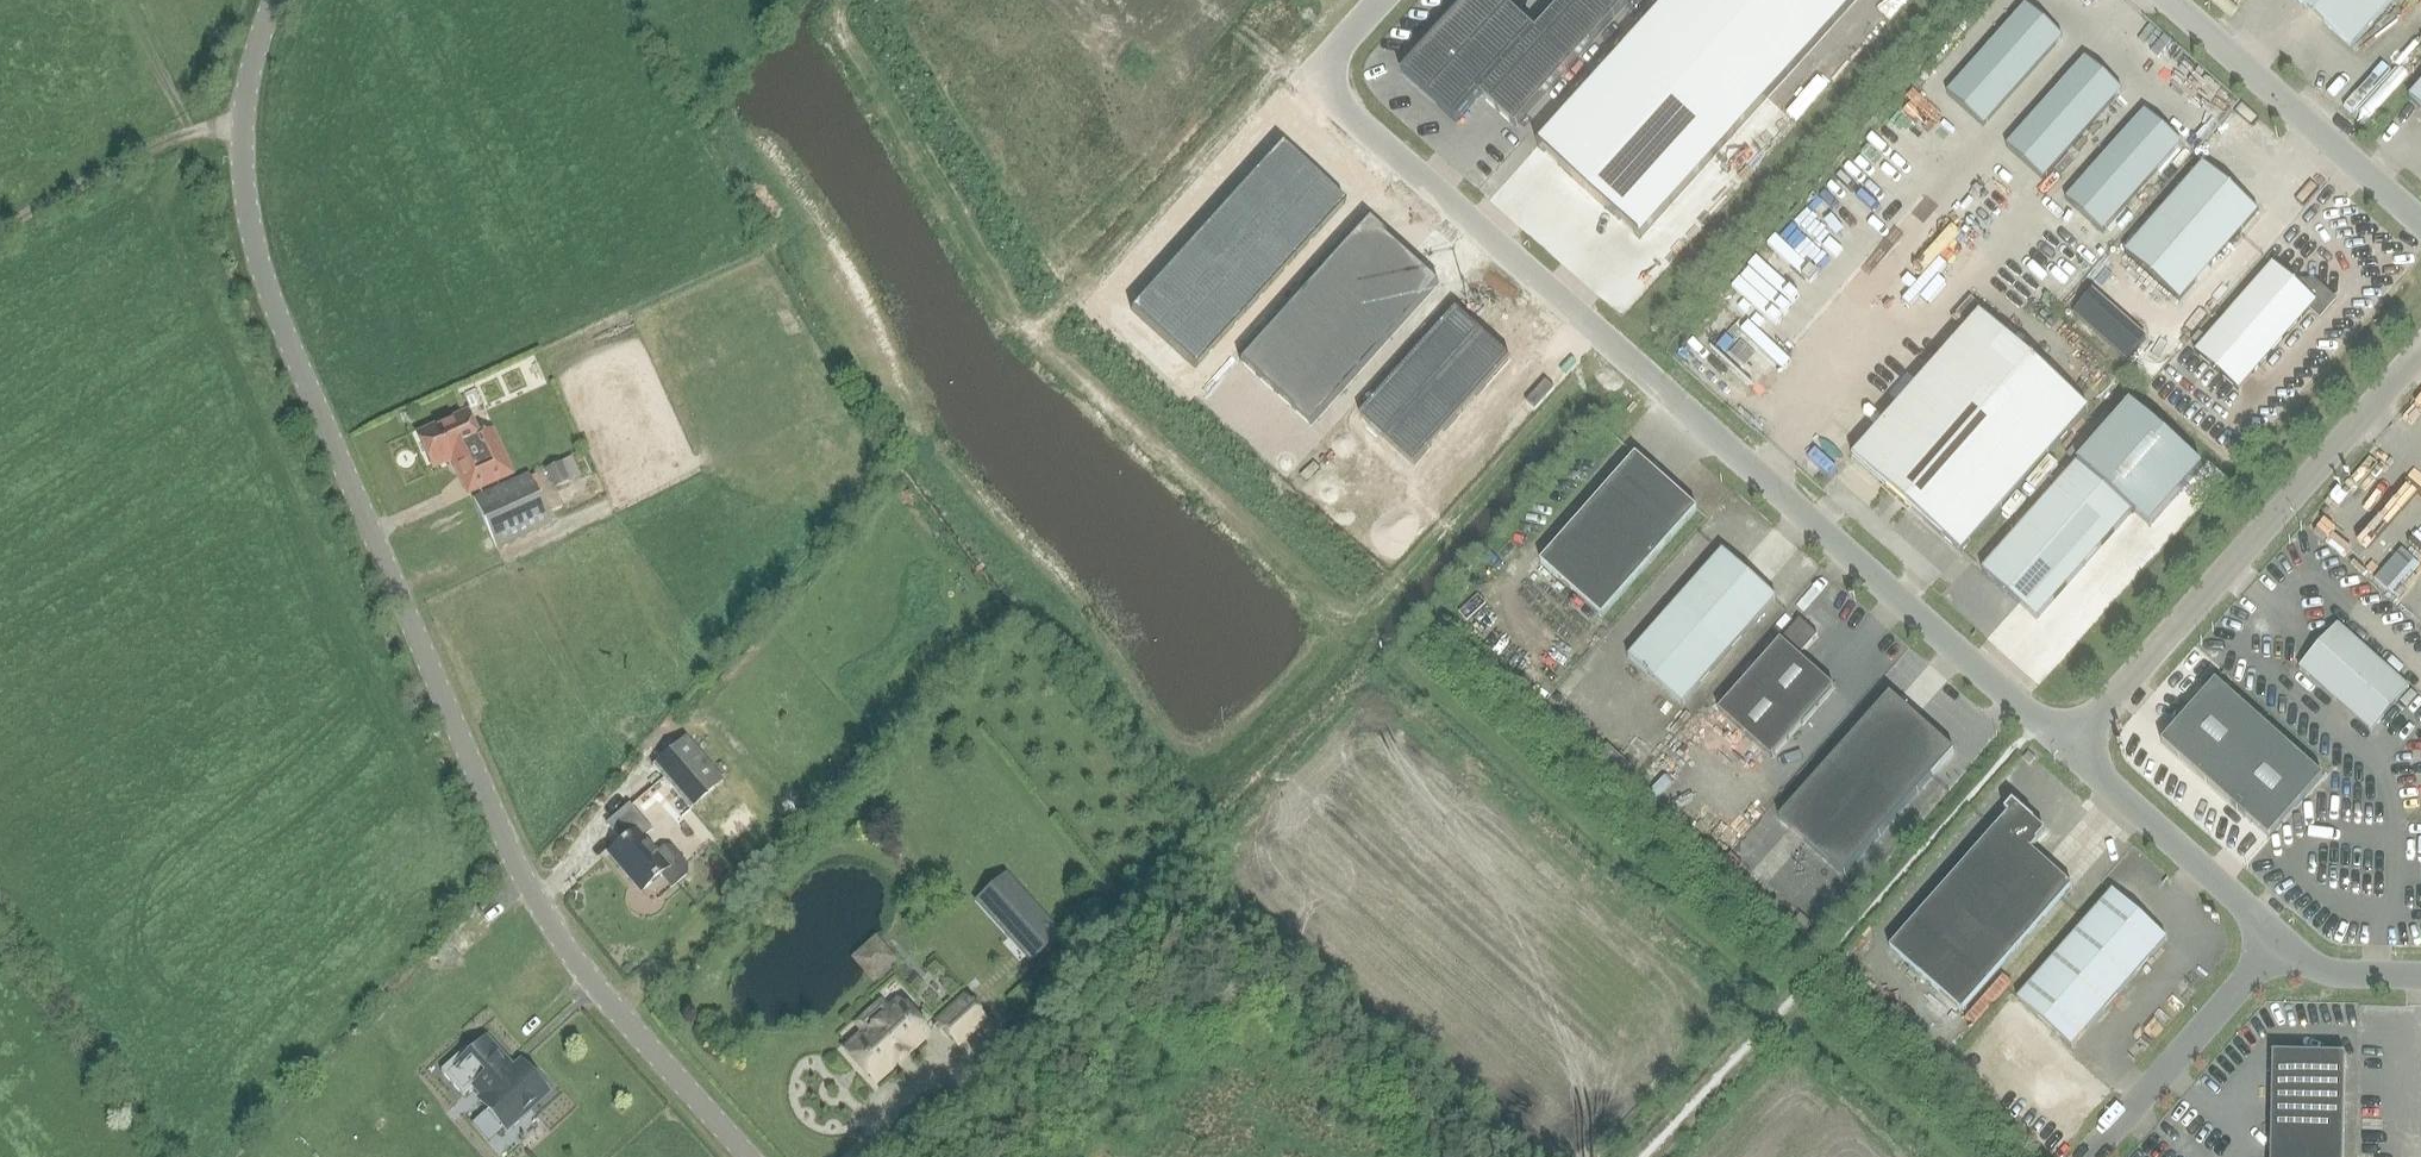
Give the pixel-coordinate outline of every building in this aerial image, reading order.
[(1403,74),(1456,122),(1480,96),(1515,128),(1631,0),(1565,0),(1536,32),(1501,0),(1469,0),(1403,74)] [(1537,147),(1640,240),(1856,0),(1669,0),(1537,147)] [(2390,0),(2298,0),(2350,46),(2390,0)] [(2026,5),(1947,94),(1983,126),(2062,37),(2026,5)] [(2086,58),(2006,147),(2042,179),(2122,90),(2086,58)] [(2420,110),(2420,85),(2409,99),(2420,110)] [(2145,111),(2066,200),(2102,232),(2181,143),(2145,111)] [(1345,203),(1281,144),(1131,310),(1195,369),(1345,203)] [(2179,301),(2258,211),(2204,163),(2124,253),(2179,301)] [(1368,220),(1240,362),(1311,426),(1439,284),(1368,220)] [(2320,319),(2336,300),(2316,283),(2307,293),(2273,264),(2195,353),(2238,391),(2309,309),(2320,319)] [(2082,289),(2065,309),(2125,361),(2143,340),(2082,289)] [(1413,466),(1510,359),(1457,310),(1360,417),(1413,466)] [(1961,553),(2089,408),(1981,312),(1853,457),(1961,553)] [(2201,467),(2130,404),(1982,571),(2036,619),(2131,512),(2148,527),(2201,467)] [(511,475),(491,431),(477,437),(466,413),(418,435),(433,468),(452,460),(467,494),(511,475)] [(1602,616),(1697,509),(1636,454),(1540,562),(1602,616)] [(545,471),(554,489),(570,482),(561,463),(545,471)] [(495,549),(551,524),(528,475),(473,500),(487,532),(495,549)] [(2371,577),(2394,596),(2419,564),(2396,546),(2371,577)] [(1681,704),(1776,597),(1723,550),(1628,657),(1681,704)] [(1798,656),(1817,634),(1799,619),(1718,711),(1771,758),(1834,687),(1798,656)] [(2409,688),(2337,625),(2299,668),(2370,731),(2409,688)] [(2215,682),(2161,743),(2268,838),(2322,777),(2215,682)] [(1906,708),(1890,693),(1778,818),(1827,861),(1843,875),(1935,772),(1937,770),(1954,751),(1926,726),(1909,711),(1906,708)] [(690,810),(723,782),(685,738),(653,766),(690,810)] [(1957,1012),(2072,886),(2029,847),(2044,831),(2012,802),(2003,812),(2007,815),(1886,947),(1957,1012)] [(622,843),(609,854),(641,892),(659,876),(670,889),(686,876),(687,867),(671,849),(663,849),(655,855),(641,839),(650,831),(629,806),(606,825),(622,843)] [(1015,942),(1031,960),(1057,936),(1028,904),(1013,888),(994,906),(1021,936),(1015,942)] [(2166,939),(2112,891),(2017,998),(2071,1046),(2166,939)] [(878,980),(904,956),(881,932),(855,957),(878,980)] [(964,998),(937,1024),(956,1046),(984,1020),(964,998)] [(845,1051),(874,1082),(927,1035),(898,1003),(887,1013),(880,1006),(862,1022),(869,1030),(845,1051)] [(479,1100),(506,1130),(547,1093),(543,1090),(546,1087),(537,1077),(534,1079),(520,1064),(513,1070),(486,1040),(471,1054),(466,1050),(467,1049),(466,1048),(440,1071),(463,1096),(473,1087),(482,1098),(479,1100)] [(2343,1055),(2271,1054),(2269,1156),(2341,1156),(2343,1055)]
